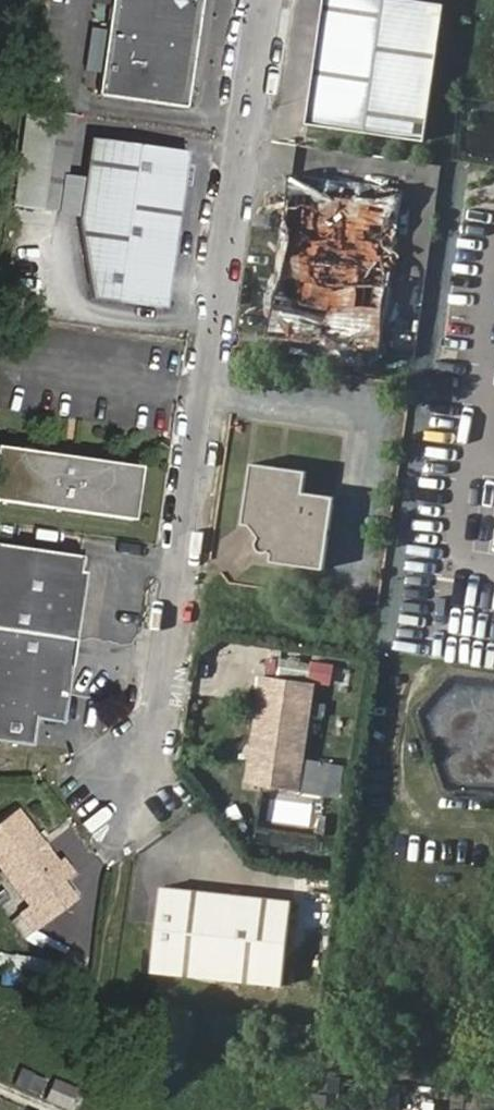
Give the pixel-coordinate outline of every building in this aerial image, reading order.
[(97,97),(186,109),(199,0),(111,0),(97,97)] [(309,119),(422,137),(442,0),(326,0),(309,119)] [(88,139),(63,293),(164,309),(188,155),(88,139)] [(381,351),(404,189),(293,173),(270,336),(381,351)] [(137,527),(144,472),(0,450),(0,506),(137,527)] [(325,510),(327,494),(311,492),(313,471),(256,462),(247,523),(258,523),(265,535),(263,540),(264,545),(266,550),(270,553),(277,554),(275,562),(331,569),(340,514),(325,510)] [(340,514),(342,496),(327,494),(325,510),(340,514)] [(40,744),(43,721),(61,724),(68,715),(88,575),(81,573),(81,558),(0,548),(0,737),(40,744)] [(270,682),(256,783),(308,790),(322,687),(270,682)] [(268,800),(267,820),(307,824),(309,803),(268,800)] [(23,814),(0,832),(0,866),(37,912),(84,877),(69,857),(62,863),(23,814)] [(295,904),(165,886),(154,967),(286,984),(295,904)] [(17,1069),(12,1087),(40,1094),(44,1075),(17,1069)] [(70,1107),(75,1085),(51,1079),(46,1101),(70,1107)]
